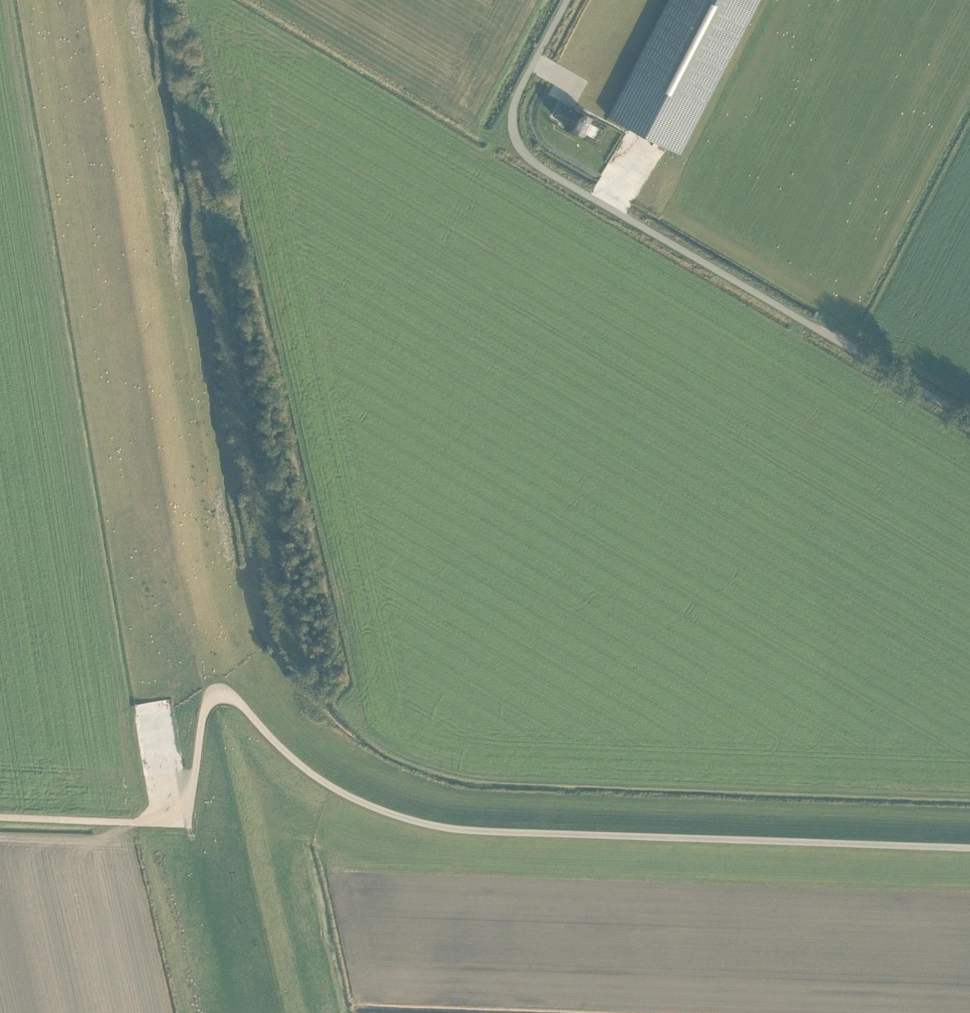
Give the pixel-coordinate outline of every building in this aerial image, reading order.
[(608,115),(680,153),(759,0),(668,0),(608,115)] [(547,94),(541,108),(553,114),(550,119),(569,129),(579,109),(560,100),(560,101),(547,94)]
